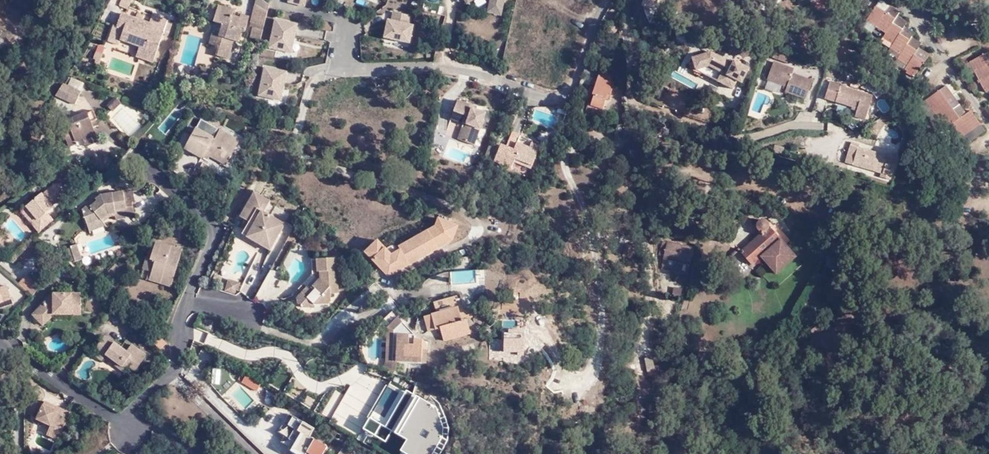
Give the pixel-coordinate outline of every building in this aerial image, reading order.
[(119,6),(129,10),(132,0),(122,0),(119,6)] [(502,0),(489,0),(487,7),(500,10),(502,0)] [(817,4),(827,13),(836,3),(834,0),(821,0),(817,4)] [(222,17),(228,3),(224,1),(218,17),(222,17)] [(238,7),(228,3),(222,17),(226,18),(225,23),(219,21),(213,42),(222,46),(220,53),(231,57),(237,39),(241,40),(244,29),(248,30),(252,16),(244,13),(242,17),(242,20),(234,18),(235,14),(238,7)] [(266,24),(269,10),(258,4),(254,20),(258,21),(266,24)] [(498,18),(500,10),(487,7),(486,15),(498,18)] [(901,20),(884,10),(877,22),(895,34),(891,41),(899,46),(895,51),(907,59),(902,63),(913,70),(909,76),(916,81),(926,68),(918,62),(920,58),(911,51),(914,45),(904,36),(906,32),(898,27),(901,20)] [(126,31),(123,39),(122,41),(141,48),(139,57),(155,62),(169,20),(154,14),(150,25),(144,23),(137,21),(124,16),(119,28),(126,31)] [(137,21),(144,23),(146,17),(139,14),(137,21)] [(388,17),(382,43),(409,50),(415,24),(388,17)] [(273,18),(270,50),(294,52),(298,20),(273,18)] [(257,27),(264,29),(266,24),(258,21),(257,27)] [(252,34),(262,38),(264,29),(257,27),(254,26),(252,34)] [(115,37),(123,39),(126,31),(119,28),(115,37)] [(3,49),(5,44),(7,44),(10,38),(0,33),(0,48),(3,49)] [(200,41),(186,39),(184,52),(197,55),(200,41)] [(100,63),(106,47),(98,44),(92,60),(100,63)] [(740,71),(744,73),(747,67),(734,61),(732,63),(708,52),(690,59),(695,72),(732,88),(736,79),(740,71)] [(988,95),(988,60),(987,57),(973,66),(988,95)] [(211,84),(214,75),(215,68),(206,65),(202,80),(211,84)] [(282,102),(289,70),(264,65),(257,96),(282,102)] [(798,74),(778,67),(771,86),(792,92),(791,97),(811,103),(817,85),(797,78),(798,74)] [(587,111),(601,116),(610,93),(613,93),(617,80),(615,79),(616,76),(603,71),(594,94),(596,95),(593,102),(590,102),(587,111)] [(736,79),(740,81),(744,73),(740,71),(736,79)] [(82,90),(85,81),(71,77),(68,86),(82,90)] [(861,115),(871,119),(878,99),(846,88),(847,86),(837,83),(830,99),(841,103),(843,98),(854,102),(852,107),(862,111),(861,115)] [(964,121),(969,117),(949,91),(943,95),(964,121)] [(76,106),(80,96),(73,93),(69,103),(76,106)] [(974,113),(969,117),(964,121),(943,95),(929,105),(949,132),(957,126),(968,140),(985,127),(974,113)] [(843,98),(841,103),(852,107),(854,102),(843,98)] [(143,116),(125,101),(111,118),(134,136),(144,124),(139,121),(143,116)] [(475,145),(486,113),(477,109),(478,107),(458,101),(451,118),(466,124),(465,128),(463,127),(458,139),(475,145)] [(86,143),(98,139),(92,125),(98,122),(93,113),(69,123),(68,121),(59,124),(68,141),(74,137),(78,144),(85,142),(86,143)] [(534,164),(542,146),(535,143),(533,148),(521,143),(525,134),(516,130),(511,144),(505,142),(498,160),(515,166),(519,158),(534,164)] [(224,142),(228,135),(219,131),(214,141),(195,132),(185,153),(201,160),(203,157),(206,152),(211,154),(210,156),(227,163),(234,146),(224,142)] [(548,147),(554,149),(559,136),(554,134),(548,147)] [(238,140),(228,135),(224,142),(234,146),(238,140)] [(100,143),(98,139),(86,143),(88,148),(100,143)] [(859,142),(852,139),(845,157),(870,165),(869,169),(889,174),(896,154),(859,142)] [(40,232),(54,220),(49,213),(54,208),(52,206),(63,197),(65,191),(61,187),(55,187),(44,195),(41,194),(27,205),(38,219),(33,224),(40,232)] [(129,212),(137,211),(136,200),(128,201),(126,190),(101,193),(97,197),(99,199),(90,207),(89,204),(83,207),(89,222),(104,217),(106,221),(112,216),(112,213),(116,213),(118,219),(130,217),(129,212)] [(272,246),(290,211),(270,201),(271,198),(255,190),(240,216),(250,221),(245,232),(272,246)] [(21,209),(33,224),(38,219),(27,205),(21,209)] [(387,275),(433,253),(459,229),(444,212),(423,231),(408,238),(393,252),(380,238),(376,239),(366,249),(369,255),(387,275)] [(104,217),(89,222),(92,231),(108,225),(106,221),(104,217)] [(769,260),(765,263),(775,275),(796,258),(765,219),(762,220),(757,224),(757,228),(761,235),(741,251),(751,265),(760,257),(765,255),(769,260)] [(7,253),(13,245),(0,235),(0,247),(7,253)] [(665,254),(668,240),(664,239),(660,253),(665,254)] [(143,275),(150,277),(157,261),(152,260),(158,241),(154,240),(143,275)] [(638,244),(629,240),(625,251),(635,255),(638,244)] [(694,247),(668,240),(665,254),(662,266),(687,273),(694,247)] [(157,261),(150,277),(173,284),(184,249),(158,241),(152,260),(157,261)] [(74,252),(81,249),(78,242),(72,245),(74,252)] [(84,256),(81,249),(74,252),(77,259),(84,256)] [(760,257),(765,263),(769,260),(765,255),(760,257)] [(339,290),(337,256),(315,257),(316,269),(320,271),(319,279),(311,273),(303,284),(309,288),(312,285),(316,288),(308,296),(301,291),(295,299),(303,306),(314,307),(318,302),(328,303),(331,300),(331,290),(339,290)] [(473,271),(472,258),(455,260),(456,273),(473,271)] [(726,277),(720,271),(715,276),(720,282),(726,277)] [(18,286),(35,295),(42,284),(25,274),(18,286)] [(241,280),(231,276),(226,288),(237,291),(241,280)] [(33,313),(41,324),(50,317),(69,316),(69,313),(77,313),(78,297),(49,297),(51,303),(44,302),(33,313)] [(446,342),(473,334),(470,322),(466,323),(463,311),(466,310),(464,297),(437,304),(440,315),(435,316),(439,331),(443,330),(446,342)] [(38,327),(41,324),(33,313),(29,316),(38,327)] [(427,365),(428,349),(422,348),(415,336),(417,332),(400,316),(391,325),(387,361),(427,365)] [(432,333),(439,331),(435,316),(428,318),(432,333)] [(763,330),(754,326),(752,331),(760,336),(763,330)] [(158,345),(163,337),(161,335),(154,342),(158,345)] [(526,335),(505,335),(505,353),(514,352),(515,357),(526,358),(526,335)] [(104,356),(126,371),(128,368),(134,372),(145,358),(124,342),(120,348),(103,337),(93,350),(103,357),(104,356)] [(168,342),(163,337),(158,345),(161,349),(168,342)] [(101,361),(102,359),(103,357),(93,350),(90,353),(101,361)] [(123,375),(126,371),(104,356),(103,357),(102,359),(123,375)] [(257,392),(262,384),(242,372),(237,379),(257,392)] [(397,446),(410,453),(415,453),(419,427),(409,422),(411,410),(433,413),(434,402),(398,392),(395,417),(401,419),(397,446)] [(44,434),(56,440),(67,414),(51,406),(53,402),(42,397),(33,417),(49,423),(44,434)] [(67,414),(69,409),(53,402),(51,406),(67,414)] [(311,453),(313,453),(323,453),(329,447),(312,433),(314,429),(293,412),(273,435),(296,453),(311,453)] [(391,443),(397,446),(401,419),(395,417),(391,443)]
